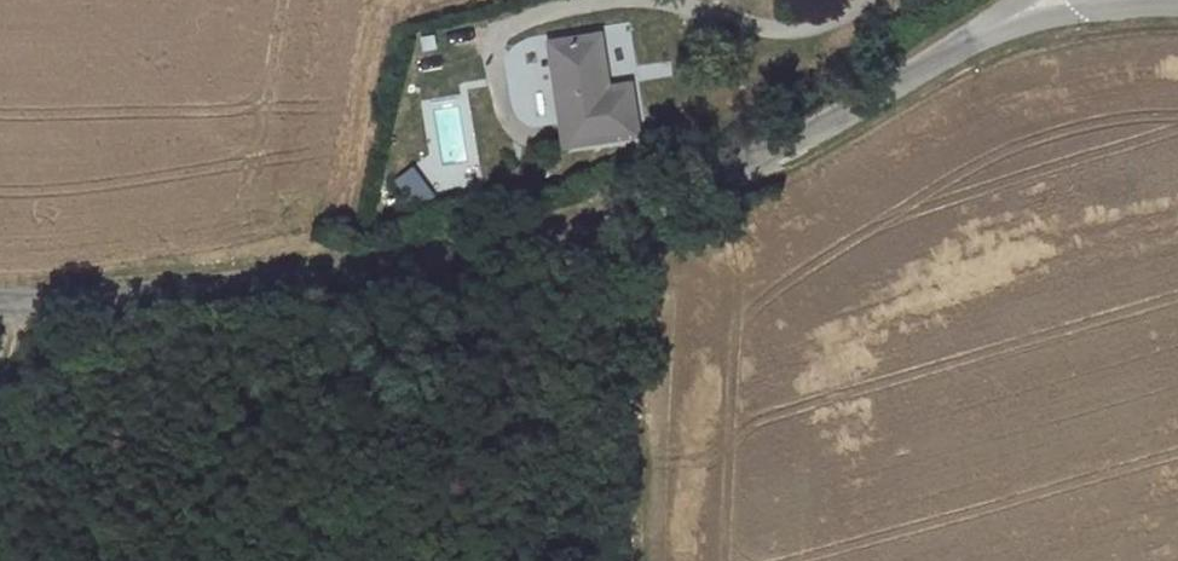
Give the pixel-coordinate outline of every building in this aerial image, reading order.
[(647,112),(630,33),(607,38),(602,17),(557,25),(579,125),(647,112)] [(412,168),(391,181),(410,211),(431,197),(412,168)]
